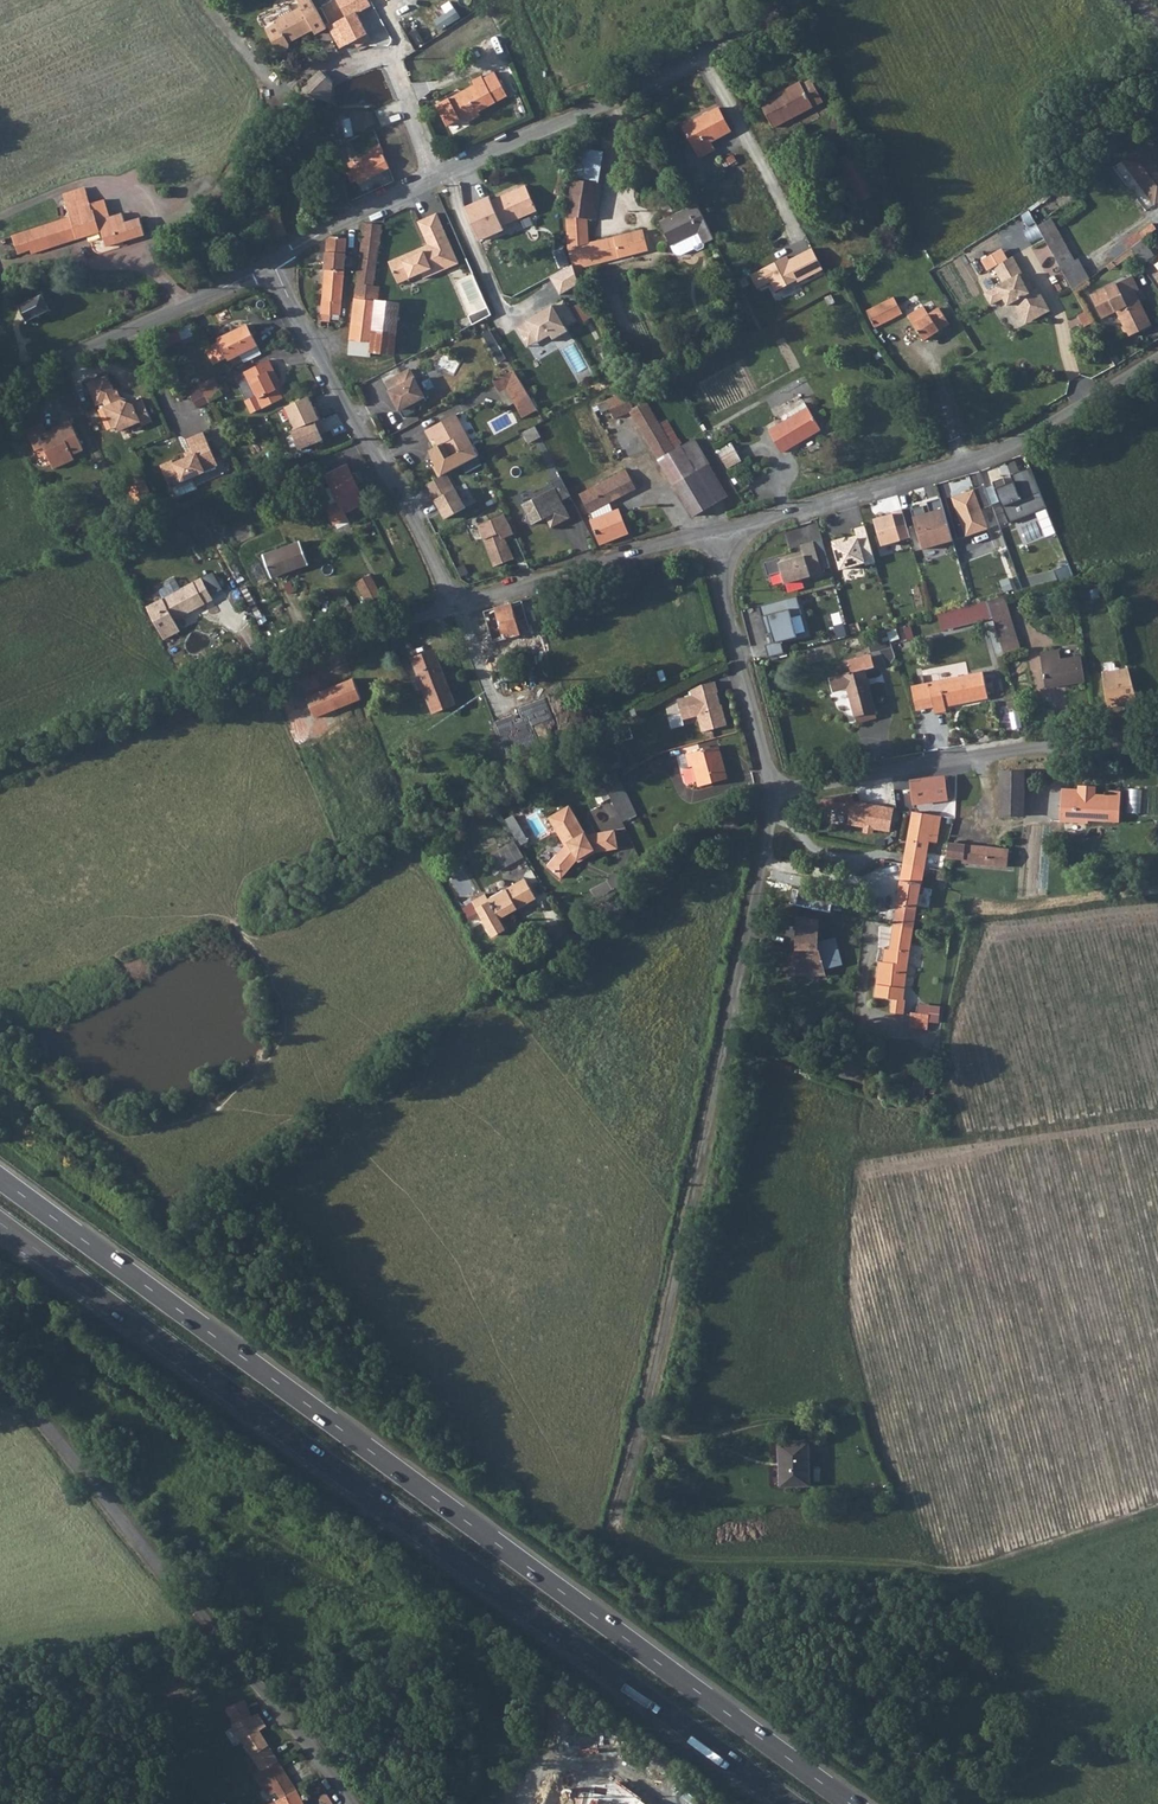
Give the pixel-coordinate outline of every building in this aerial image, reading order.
[(289,44),(289,43),(287,40),(292,38),(294,40),(313,30),(315,34),(327,28),(323,22),(312,0),(305,0),(299,3),(301,7),(276,20),(277,23),(266,29),(272,42),(275,47),(277,50),(279,51),(283,52),(286,51),(288,48),(289,45),(289,44)] [(379,0),(335,0),(330,3),(336,14),(330,17),(333,23),(328,27),(340,49),(354,41),(360,38),(363,44),(371,40),(356,14),(379,0)] [(507,49),(500,34),(492,37),(499,52),(507,49)] [(360,38),(354,41),(357,47),(363,44),(360,38)] [(318,98),(328,89),(333,84),(320,71),(306,85),(318,98)] [(508,96),(495,72),(483,78),(482,76),(473,81),(475,84),(437,105),(448,126),(461,119),(469,121),(480,115),(479,112),(508,96)] [(772,126),(822,99),(812,80),(803,85),(801,83),(787,91),(788,93),(762,107),(772,126)] [(787,91),(761,104),(762,107),(788,93),(787,91)] [(710,141),(730,130),(719,107),(684,126),(700,157),(715,149),(710,141)] [(645,126),(653,122),(650,117),(642,121),(645,126)] [(357,181),(358,183),(390,168),(383,153),(384,153),(380,144),(369,150),(371,155),(355,163),(354,160),(348,163),(352,171),(348,173),(353,183),(357,181)] [(1157,202),(1157,164),(1144,145),(1123,160),(1156,204),(1157,202)] [(570,191),(597,195),(604,152),(578,148),(573,179),(570,191)] [(755,170),(765,165),(758,152),(748,157),(755,170)] [(725,167),(737,161),(733,155),(722,161),(725,167)] [(537,212),(526,186),(491,201),(490,197),(465,208),(480,241),(504,231),(502,227),(537,212)] [(90,204),(85,188),(63,195),(71,217),(28,231),(12,237),(18,254),(30,250),(31,254),(102,230),(106,246),(145,235),(140,218),(125,222),(122,213),(110,217),(105,199),(90,204)] [(582,267),(617,258),(648,250),(642,230),(607,239),(588,243),(587,218),(593,219),(597,195),(570,191),(567,210),(564,210),(564,213),(567,214),(567,215),(569,249),(576,276),(584,274),(582,267)] [(272,198),(251,207),(256,218),(277,209),(272,198)] [(869,198),(860,203),(867,215),(875,211),(869,198)] [(714,239),(697,204),(675,215),(677,217),(661,225),(674,252),(677,255),(680,255),(694,249),(697,250),(703,247),(704,244),(714,239)] [(431,243),(397,258),(404,274),(427,264),(432,275),(467,259),(445,209),(426,218),(436,241),(438,245),(432,247),(431,243)] [(677,217),(675,215),(660,222),(661,225),(677,217)] [(1038,226),(1044,236),(1056,229),(1050,218),(1038,226)] [(365,222),(360,265),(376,267),(382,225),(365,222)] [(327,251),(325,269),(344,271),(353,229),(346,253),(327,251)] [(1074,261),(1056,229),(1044,236),(1073,290),(1088,279),(1077,259),(1074,261)] [(1142,240),(1144,239),(1139,232),(1129,239),(1134,245),(1142,240)] [(259,251),(269,247),(267,242),(263,233),(253,237),(259,251)] [(347,238),(332,236),(328,240),(327,251),(346,253),(347,238)] [(1138,256),(1148,248),(1142,240),(1134,245),(1132,247),(1138,256)] [(1153,256),(1148,248),(1138,256),(1143,263),(1153,256)] [(788,257),(750,276),(757,291),(771,284),(775,291),(824,270),(812,250),(790,261),(788,257)] [(1013,256),(994,267),(1003,283),(985,293),(991,304),(1003,297),(1008,305),(1014,302),(1024,321),(1037,314),(1038,317),(1050,310),(1038,287),(1035,289),(1030,292),(1025,283),(1020,274),(1023,272),(1013,256)] [(427,264),(404,274),(406,280),(430,269),(427,264)] [(376,301),(378,301),(380,287),(373,286),(376,267),(360,265),(355,299),(376,302),(376,301)] [(341,315),(344,271),(325,269),(323,299),(321,321),(331,322),(331,319),(339,320),(340,315),(341,315)] [(1128,277),(1088,299),(1100,320),(1114,312),(1123,327),(1122,327),(1127,337),(1149,324),(1137,301),(1132,300),(1130,296),(1133,295),(1131,292),(1135,290),(1128,277)] [(1030,281),(1025,283),(1030,292),(1035,289),(1030,281)] [(402,286),(382,284),(380,301),(400,304),(402,286)] [(43,295),(44,293),(43,292),(42,295),(32,300),(31,298),(30,299),(31,301),(28,302),(21,306),(18,305),(18,306),(21,307),(24,314),(27,320),(26,323),(28,323),(29,321),(38,316),(39,318),(41,317),(40,315),(50,310),(52,311),(53,310),(50,309),(47,302),(43,295)] [(875,328),(903,313),(894,296),(867,311),(875,328)] [(349,354),(370,357),(371,352),(376,302),(355,299),(349,354)] [(527,321),(517,327),(526,343),(536,337),(538,341),(539,342),(551,335),(553,340),(568,331),(566,327),(576,321),(564,300),(554,306),(554,305),(526,320),(527,321)] [(378,301),(376,301),(376,302),(371,352),(394,354),(400,304),(380,301),(379,301),(378,301)] [(580,322),(593,319),(589,302),(576,305),(580,322)] [(929,314),(923,306),(908,316),(923,340),(949,323),(939,308),(929,314)] [(491,315),(488,308),(471,315),(474,324),(491,315)] [(1037,314),(1024,321),(1026,323),(1038,317),(1037,314)] [(257,346),(247,325),(208,344),(215,357),(225,352),(229,359),(257,346)] [(496,340),(490,329),(482,334),(488,344),(496,340)] [(536,337),(526,343),(528,347),(538,341),(536,337)] [(501,349),(493,354),(499,364),(507,360),(501,349)] [(275,383),(279,381),(269,360),(244,372),(256,395),(245,401),(251,413),(283,398),(275,383)] [(411,369),(387,382),(396,398),(395,399),(405,417),(415,411),(413,408),(427,400),(411,369)] [(514,370),(493,381),(499,392),(506,387),(515,402),(529,395),(514,370)] [(157,393),(167,390),(161,374),(150,378),(157,393)] [(142,427),(152,422),(142,400),(133,404),(121,400),(116,389),(113,391),(106,375),(86,385),(96,406),(103,403),(105,408),(104,408),(114,430),(118,428),(120,432),(140,423),(142,427)] [(223,395),(214,378),(200,385),(209,402),(223,395)] [(630,401),(627,392),(607,400),(610,408),(614,418),(630,412),(659,460),(676,450),(647,401),(641,404),(638,398),(630,401)] [(529,395),(515,402),(524,420),(539,412),(529,395)] [(638,398),(641,404),(647,401),(643,395),(638,398)] [(289,408),(299,430),(295,432),(303,451),(328,441),(320,423),(324,421),(314,397),(289,408)] [(607,400),(597,404),(600,412),(610,408),(607,400)] [(788,412),(791,418),(808,408),(805,403),(788,412)] [(821,429),(808,408),(791,418),(769,431),(782,452),(821,429)] [(478,456),(456,414),(425,430),(431,440),(434,438),(438,445),(434,447),(432,458),(436,466),(433,467),(439,477),(442,475),(446,473),(478,456)] [(72,454),(83,450),(70,420),(53,428),(54,430),(48,434),(43,423),(27,430),(36,451),(44,447),(53,469),(74,459),(72,454)] [(172,461),(161,466),(171,487),(182,482),(182,483),(206,472),(206,471),(219,465),(203,432),(187,439),(192,450),(194,454),(174,463),(172,461)] [(728,496),(695,439),(676,450),(659,460),(694,516),(728,496)] [(728,468),(741,460),(732,445),(719,452),(728,468)] [(365,502),(347,465),(326,475),(344,512),(365,502)] [(1009,476),(998,480),(1012,521),(1051,508),(1037,467),(1017,473),(1020,483),(1012,486),(1009,476)] [(609,503),(636,489),(626,470),(580,494),(589,513),(591,512),(609,503)] [(446,473),(442,475),(450,491),(454,489),(446,473)] [(439,477),(426,484),(435,499),(450,491),(442,475),(439,477)] [(571,496),(561,477),(552,482),(553,486),(535,495),(536,498),(522,505),(526,511),(523,521),(533,524),(543,519),(540,515),(544,513),(552,527),(570,518),(562,501),(571,496)] [(992,527),(978,490),(954,497),(969,537),(992,527)] [(469,507),(477,503),(472,492),(464,495),(469,507)] [(594,519),(613,512),(609,503),(591,512),(594,519)] [(895,514),(877,519),(884,547),(914,538),(906,508),(894,512),(895,514)] [(958,542),(948,508),(917,516),(926,551),(958,542)] [(600,544),(628,533),(619,509),(613,512),(594,519),(591,520),(600,544)] [(514,534),(503,514),(478,525),(494,566),(504,562),(504,561),(513,557),(505,537),(514,534)] [(877,562),(868,525),(856,528),(860,539),(836,545),(844,571),(877,562)] [(142,542),(137,531),(118,540),(123,551),(142,542)] [(826,573),(817,541),(802,544),(807,556),(782,563),(789,584),(826,573)] [(289,571),(309,564),(300,542),(264,555),(272,576),(289,570),(289,571)] [(381,595),(370,574),(356,582),(368,602),(381,595)] [(174,620),(213,599),(201,578),(180,589),(162,599),(146,607),(163,640),(179,631),(174,620)] [(162,599),(180,589),(175,579),(172,578),(164,582),(164,585),(165,587),(159,590),(158,592),(162,599)] [(784,641),(799,637),(794,616),(804,613),(800,596),(744,609),(752,644),(766,641),(769,656),(786,652),(784,641)] [(988,600),(1000,643),(1017,638),(1005,596),(988,600)] [(493,643),(531,632),(522,600),(484,611),(493,643)] [(548,603),(537,606),(539,612),(549,609),(548,603)] [(942,629),(974,620),(970,605),(938,613),(942,629)] [(908,640),(914,639),(910,626),(904,628),(908,640)] [(1004,655),(1021,650),(1017,638),(1000,643),(1004,655)] [(433,713),(455,704),(435,650),(412,659),(433,713)] [(1061,659),(1059,650),(1040,653),(1045,683),(1064,680),(1065,684),(1085,681),(1081,656),(1061,659)] [(864,670),(874,668),(871,656),(848,662),(851,673),(844,675),(844,676),(830,680),(833,691),(847,688),(855,717),(875,712),(864,670)] [(1134,668),(1106,670),(1108,706),(1136,705),(1134,668)] [(969,701),(989,697),(983,672),(929,683),(935,713),(947,710),(946,706),(945,703),(968,698),(969,701)] [(327,689),(307,697),(315,718),(335,709),(334,707),(349,701),(350,704),(362,699),(353,678),(342,683),(343,685),(328,691),(327,689)] [(718,691),(715,681),(702,685),(691,690),(692,695),(677,699),(683,719),(698,715),(702,732),(727,725),(721,704),(720,704),(718,705),(717,701),(719,701),(717,692),(718,691)] [(857,722),(876,717),(875,712),(855,717),(857,722)] [(630,726),(616,730),(619,742),(634,738),(630,726)] [(573,729),(567,732),(571,738),(576,736),(573,729)] [(567,732),(557,737),(561,744),(571,738),(567,732)] [(557,737),(551,740),(555,747),(561,744),(557,737)] [(555,747),(551,740),(542,745),(546,753),(555,747)] [(727,778),(718,745),(686,754),(690,767),(693,766),(699,786),(727,778)] [(690,767),(686,754),(680,756),(683,769),(690,767)] [(1025,785),(1025,771),(1001,770),(1000,815),(1024,816),(1025,785)] [(1025,770),(1025,771),(1025,785),(1038,786),(1038,770),(1025,770)] [(960,774),(947,776),(951,799),(964,797),(960,774)] [(621,783),(617,775),(603,782),(607,790),(621,783)] [(913,804),(948,799),(945,776),(927,778),(910,780),(911,788),(913,804)] [(616,810),(622,821),(622,822),(637,815),(621,783),(607,790),(616,810)] [(1088,820),(1116,822),(1118,791),(1109,791),(1109,795),(1096,794),(1096,787),(1084,786),(1084,789),(1078,789),(1062,788),(1060,821),(1088,823),(1088,820)] [(1156,813),(1157,791),(1146,790),(1144,812),(1156,813)] [(894,808),(852,801),(848,824),(865,827),(873,828),(890,831),(894,808)] [(546,866),(560,879),(576,860),(580,858),(582,860),(595,853),(617,849),(613,830),(595,833),(595,837),(587,838),(568,805),(547,817),(560,839),(563,837),(566,843),(546,866)] [(622,821),(616,810),(609,813),(614,824),(622,821)] [(913,811),(904,864),(924,867),(929,840),(930,833),(938,835),(941,816),(913,811)] [(929,840),(937,842),(938,835),(930,833),(929,840)] [(499,850),(508,864),(523,855),(515,841),(499,850)] [(948,843),(947,857),(963,859),(962,863),(1007,867),(1008,849),(948,843)] [(500,869),(508,864),(499,850),(492,854),(500,869)] [(904,864),(893,924),(914,928),(924,867),(904,864)] [(536,898),(525,878),(488,899),(485,894),(473,901),(492,936),(505,929),(499,917),(503,915),(504,916),(536,898)] [(808,904),(812,883),(790,879),(786,900),(808,904)] [(817,920),(798,919),(798,927),(816,927),(817,920)] [(893,924),(889,949),(884,949),(883,962),(878,961),(875,996),(892,999),(891,1012),(903,1014),(905,1000),(903,999),(914,928),(893,924)] [(816,927),(798,927),(797,949),(815,949),(814,945),(816,945),(816,927)] [(797,949),(787,969),(808,974),(836,966),(834,960),(840,959),(835,940),(816,945),(815,949),(797,949)] [(918,1004),(917,1013),(929,1014),(928,1022),(939,1023),(941,1006),(918,1004)] [(928,1022),(929,1014),(917,1013),(911,1012),(910,1027),(928,1029),(928,1022)] [(840,1016),(832,1013),(827,1027),(837,1030),(840,1016)] [(810,1485),(808,1442),(779,1443),(780,1486),(810,1485)] [(890,1500),(890,1491),(874,1492),(874,1501),(890,1500)] [(254,1630),(256,1629),(244,1612),(236,1618),(252,1639),(257,1635),(254,1630)] [(293,1669),(284,1677),(289,1683),(298,1676),(293,1669)] [(261,1771),(278,1761),(259,1730),(266,1726),(258,1713),(251,1716),(245,1699),(227,1706),(233,1723),(232,1724),(254,1760),(261,1771)] [(290,1767),(303,1759),(298,1751),(285,1759),(290,1767)] [(254,1760),(247,1765),(254,1776),(261,1771),(254,1760)] [(269,1796),(277,1792),(281,1798),(296,1790),(279,1762),(278,1761),(261,1771),(254,1776),(263,1790),(266,1789),(269,1796)] [(296,1790),(281,1798),(276,1801),(278,1803),(303,1803),(296,1790)] [(326,1792),(319,1797),(324,1803),(334,1803),(326,1792)]
